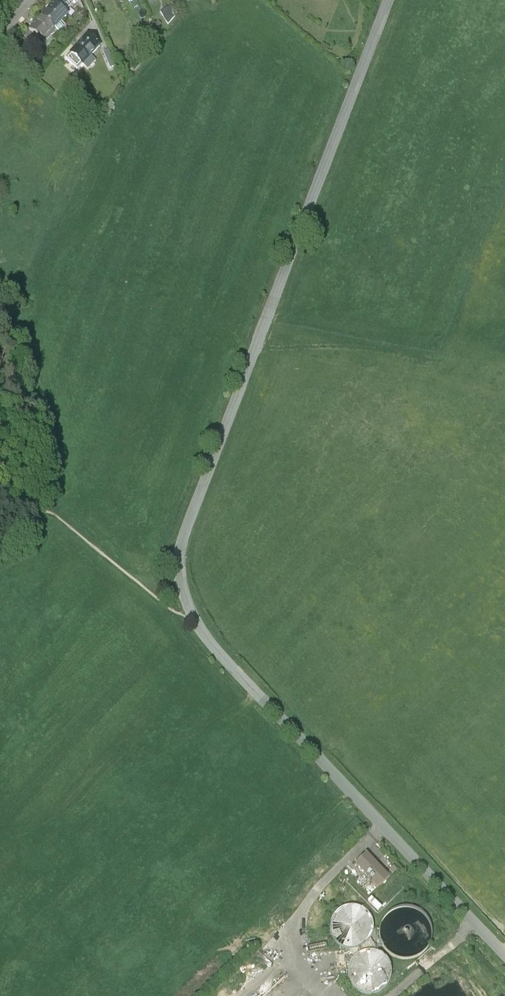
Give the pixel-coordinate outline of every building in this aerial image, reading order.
[(82,9),(83,8),(79,0),(72,0),(82,9)] [(54,2),(40,17),(54,29),(67,14),(60,7),(54,2)] [(171,5),(160,11),(165,20),(176,14),(171,5)] [(40,17),(28,30),(29,30),(37,37),(42,42),(54,29),(40,17)] [(37,37),(29,30),(23,36),(31,43),(37,37)] [(87,35),(70,54),(82,64),(99,45),(87,35)] [(30,46),(22,39),(14,47),(22,54),(30,46)] [(388,878),(367,856),(356,866),(376,889),(388,878)] [(369,942),(371,938),(373,934),(373,929),(373,925),(372,920),(370,916),(367,913),(364,910),(360,908),(356,906),(351,906),(347,906),(342,908),(338,910),(335,913),(332,916),(330,920),(329,925),(329,929),(330,934),(331,938),(334,942),(337,945),(340,947),(345,949),(349,950),(353,950),(358,949),(362,947),(366,945),(369,942)] [(423,951),(427,947),(429,943),(431,938),(431,933),(431,928),(429,923),(427,918),(423,914),(419,911),(414,909),(409,908),(404,907),(399,908),(394,910),(390,913),(386,916),(383,921),(381,925),(380,930),(380,936),(381,941),(383,945),(386,950),(390,953),(395,956),(399,958),(405,958),(410,958),(415,957),(419,955),(423,951)] [(385,989),(388,985),(391,980),(392,975),(391,970),(390,965),(388,960),(384,956),(380,953),(375,951),(370,951),(364,951),(360,953),(355,956),(351,959),(349,964),(347,969),(347,974),(348,979),(350,984),(353,988),(356,992),(361,994),(366,995),(371,995),(376,994),(381,992),(385,989)]
